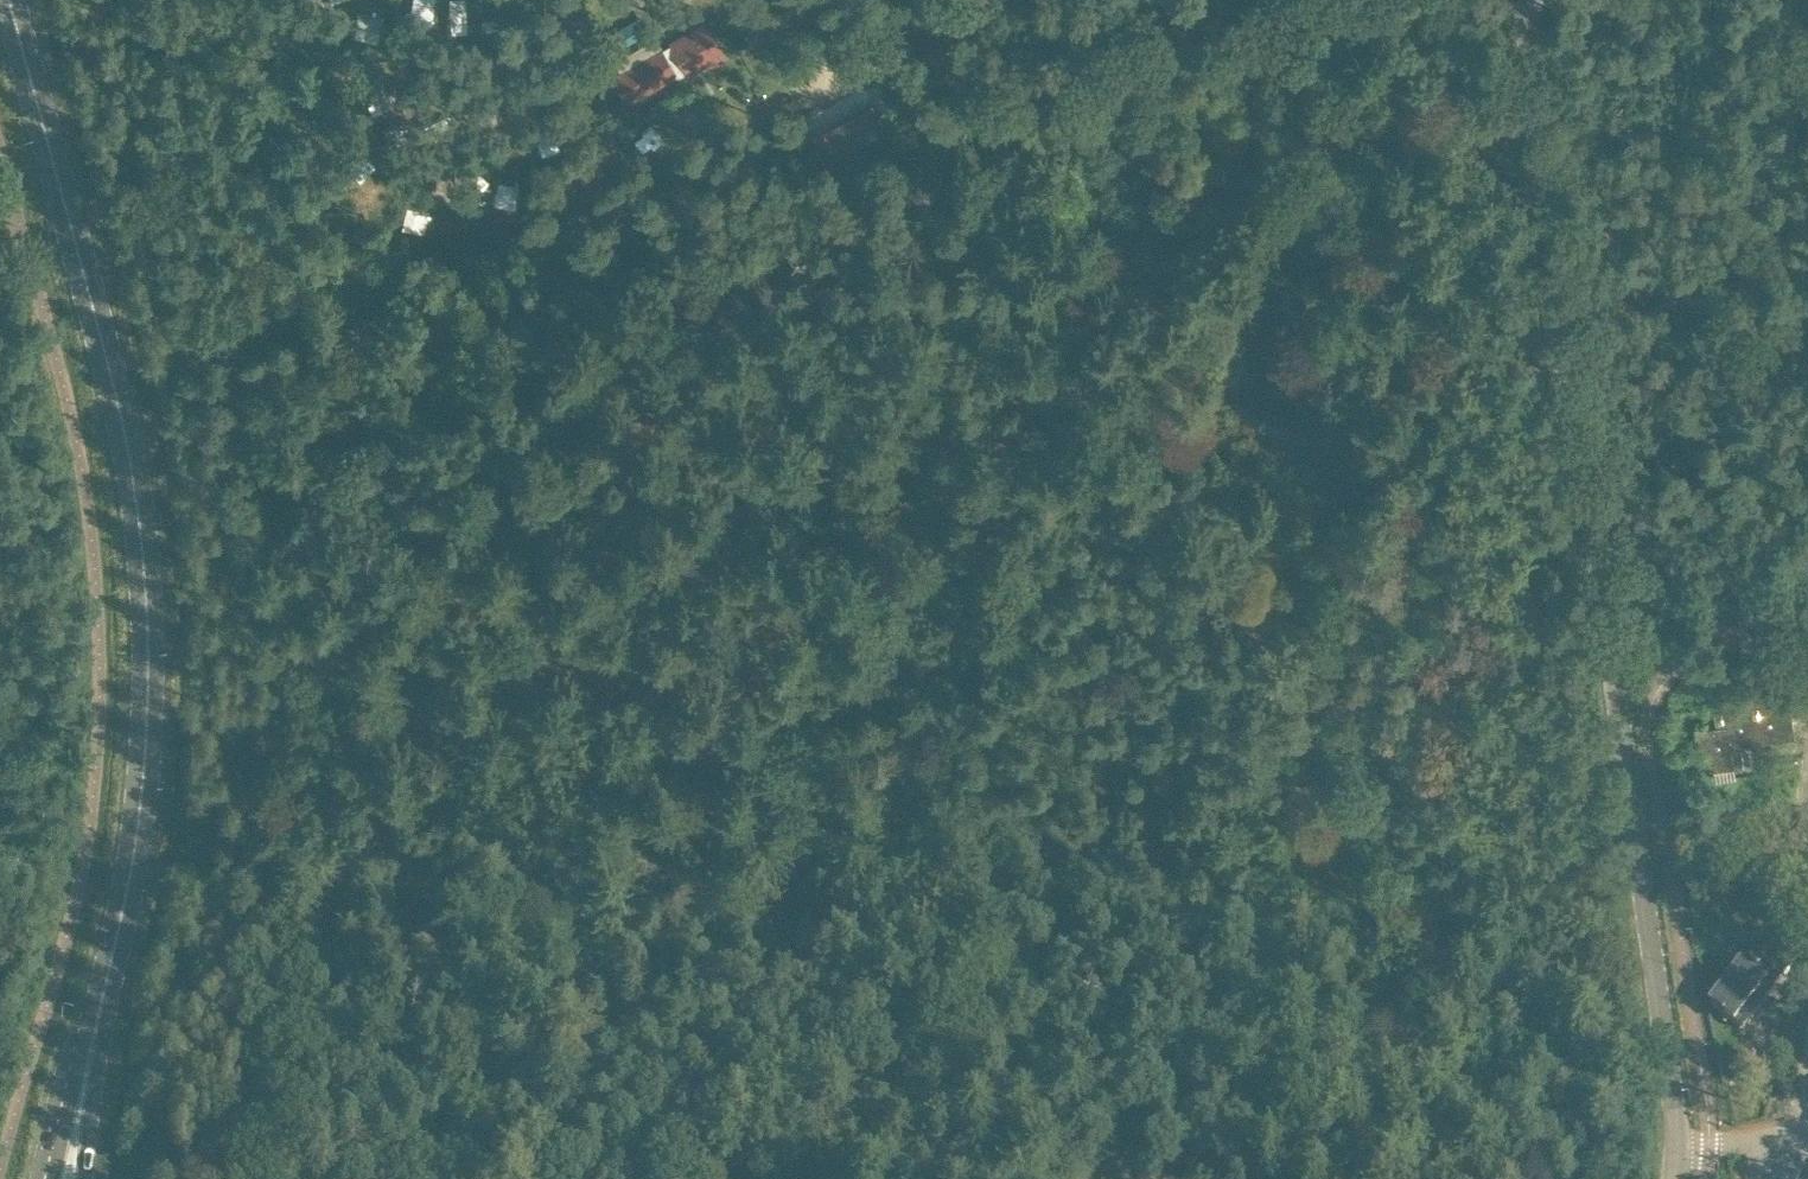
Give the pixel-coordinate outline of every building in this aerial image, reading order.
[(663,48),(615,76),(630,101),(677,73),(679,76),(689,70),(690,71),(706,62),(708,66),(727,55),(707,22),(673,42),(676,47),(666,53),(663,48)] [(1696,729),(1702,771),(1703,771),(1703,770),(1711,768),(1712,771),(1716,770),(1716,768),(1733,765),(1733,766),(1735,766),(1732,746),(1796,737),(1790,697),(1762,701),(1764,719),(1712,727),(1696,729)] [(1760,915),(1768,886),(1748,881),(1741,910),(1760,915)] [(1724,1016),(1725,1015),(1743,1029),(1762,1005),(1753,998),(1775,968),(1785,975),(1797,958),(1766,934),(1746,960),(1745,959),(1711,1005),(1720,1012),(1719,1013),(1724,1016)]
